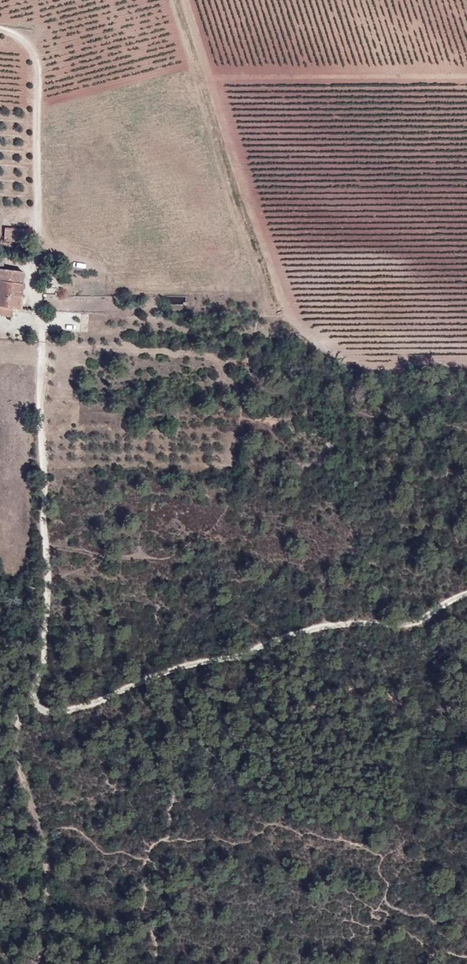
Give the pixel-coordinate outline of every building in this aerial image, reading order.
[(28,226),(4,224),(3,239),(27,240),(28,226)] [(12,304),(22,305),(23,280),(2,279),(3,268),(0,268),(0,303),(12,304)] [(24,269),(3,268),(2,279),(23,280),(24,269)] [(11,313),(12,304),(0,303),(0,312),(11,313)] [(416,362),(416,367),(417,378),(429,377),(429,366),(428,361),(416,362)]
